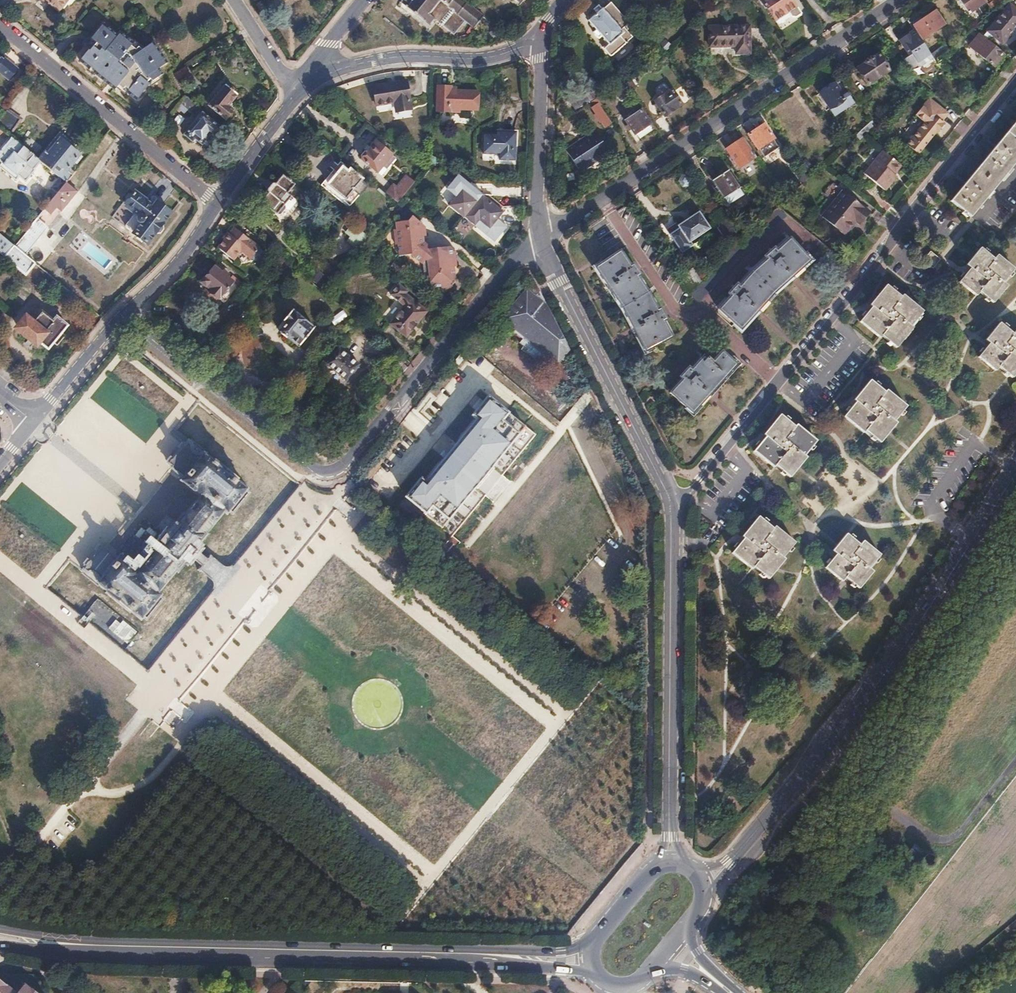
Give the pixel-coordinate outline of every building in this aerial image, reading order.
[(48,1),(48,2),(57,10),(65,0),(47,0),(48,1)] [(407,7),(431,27),(436,20),(456,36),(467,22),(476,29),(487,16),(467,0),(413,0),(407,7)] [(765,8),(766,7),(775,20),(788,11),(791,16),(796,16),(800,13),(792,0),(760,0),(765,8)] [(969,14),(987,2),(985,0),(960,0),(969,14)] [(990,6),(993,11),(1005,0),(996,0),(990,6)] [(602,9),(588,21),(596,29),(592,32),(594,35),(596,38),(599,39),(602,37),(608,45),(603,49),(610,57),(631,38),(624,29),(629,24),(611,3),(603,10),(602,9)] [(988,4),(985,7),(989,14),(993,11),(990,6),(988,4)] [(988,32),(1003,44),(1015,28),(1015,10),(1009,5),(988,32)] [(935,12),(914,27),(923,40),(944,26),(935,12)] [(90,50),(81,61),(116,90),(118,87),(126,94),(128,93),(138,101),(151,84),(153,85),(162,80),(160,77),(163,75),(159,68),(168,63),(154,42),(143,49),(141,47),(142,45),(138,42),(137,44),(123,32),(120,36),(105,24),(92,38),(98,43),(92,51),(90,50)] [(715,24),(713,45),(739,48),(739,55),(753,57),(756,29),(715,24)] [(899,43),(894,46),(914,76),(935,62),(931,57),(914,30),(897,41),(899,43)] [(979,33),(969,46),(991,64),(996,58),(999,61),(1005,54),(979,33)] [(942,46),(931,57),(935,62),(936,63),(953,47),(943,36),(938,41),(942,46)] [(862,70),(859,71),(869,86),(890,72),(878,54),(860,67),(862,70)] [(7,80),(15,69),(1,58),(0,60),(0,74),(7,80)] [(996,58),(991,64),(995,67),(999,61),(996,58)] [(186,67),(175,74),(178,80),(189,73),(186,67)] [(405,81),(372,87),(375,105),(393,102),(395,113),(410,110),(405,81)] [(624,82),(613,90),(620,102),(627,97),(626,96),(631,92),(624,82)] [(835,83),(819,93),(833,116),(853,104),(839,82),(835,84),(835,83)] [(226,85),(209,106),(225,118),(227,118),(233,111),(231,109),(234,105),(230,103),(237,94),(226,85)] [(439,86),(438,112),(459,113),(460,109),(479,109),(479,92),(451,91),(452,87),(439,86)] [(672,90),(655,102),(665,116),(681,105),(672,90)] [(591,92),(571,103),(575,110),(595,99),(591,92)] [(187,97),(178,108),(186,114),(188,111),(195,116),(201,109),(187,97)] [(924,122),(907,143),(918,153),(939,128),(940,128),(944,123),(941,122),(948,113),(929,98),(916,115),(924,122)] [(597,99),(591,102),(594,107),(592,108),(605,128),(611,123),(599,106),(601,104),(599,99),(598,100),(597,99)] [(640,110),(625,121),(635,136),(650,125),(640,110)] [(0,120),(0,125),(11,134),(20,121),(7,111),(5,113),(0,120)] [(202,114),(186,135),(193,141),(195,139),(202,144),(217,127),(202,114)] [(951,201),(970,218),(1015,162),(1015,121),(951,201)] [(871,122),(864,128),(869,131),(875,126),(871,122)] [(764,125),(748,136),(758,151),(760,149),(765,156),(778,147),(774,140),(764,125)] [(864,128),(856,135),(859,140),(869,131),(864,128)] [(594,131),(565,149),(579,171),(608,153),(594,131)] [(485,135),(485,153),(501,154),(501,160),(516,160),(516,133),(506,132),(505,136),(485,135)] [(0,152),(0,161),(2,163),(0,165),(0,167),(16,181),(19,177),(26,183),(35,170),(41,162),(37,158),(12,138),(0,152)] [(38,157),(37,158),(41,162),(61,177),(66,182),(72,175),(66,171),(79,155),(58,138),(46,153),(43,151),(41,153),(39,152),(37,156),(38,157)] [(743,138),(727,149),(739,168),(756,157),(743,138)] [(365,152),(362,155),(362,157),(363,158),(362,160),(377,172),(392,154),(376,142),(367,152),(366,151),(365,152)] [(884,152),(868,171),(888,187),(896,176),(894,174),(901,166),(884,152)] [(328,174),(321,182),(327,187),(325,189),(337,199),(340,195),(346,199),(358,183),(341,169),(334,178),(328,174)] [(727,170),(713,179),(725,197),(739,188),(727,170)] [(680,171),(679,179),(683,187),(691,188),(693,180),(688,173),(680,171)] [(868,171),(865,175),(885,191),(888,187),(868,171)] [(394,184),(387,193),(398,202),(401,198),(415,182),(407,175),(397,187),(394,184)] [(267,194),(261,203),(264,205),(263,207),(268,211),(269,209),(277,216),(280,215),(284,210),(291,209),(295,203),(295,199),(287,194),(294,185),(291,183),(292,182),(287,177),(286,179),(283,176),(276,184),(273,184),(266,192),(267,194)] [(61,177),(53,187),(58,192),(66,182),(61,177)] [(58,192),(45,208),(51,213),(55,207),(60,211),(77,191),(66,182),(58,192)] [(838,186),(817,213),(839,231),(851,216),(856,220),(865,208),(838,186)] [(462,189),(449,205),(463,217),(464,216),(475,225),(479,220),(489,229),(503,211),(482,194),(477,201),(462,189)] [(135,194),(127,205),(137,213),(127,226),(127,228),(129,230),(149,244),(157,233),(159,234),(162,235),(165,230),(164,225),(163,225),(171,214),(156,203),(152,207),(145,202),(145,201),(135,194)] [(774,223),(784,217),(779,210),(769,215),(774,223)] [(698,213),(679,226),(690,242),(709,229),(698,213)] [(396,228),(394,228),(395,244),(398,244),(399,256),(409,255),(423,266),(427,263),(429,276),(424,276),(424,281),(432,287),(450,285),(456,277),(455,267),(453,267),(452,258),(457,251),(451,246),(432,248),(423,241),(423,236),(421,236),(420,229),(422,228),(421,223),(411,215),(407,221),(395,222),(396,228)] [(24,233),(14,246),(24,255),(47,227),(36,219),(24,233)] [(235,228),(218,249),(234,262),(242,251),(252,259),(260,249),(235,228)] [(4,257),(14,246),(0,235),(0,254),(4,257)] [(731,297),(719,310),(741,330),(774,294),(810,260),(789,238),(776,250),(774,248),(765,257),(767,259),(753,273),(739,287),(737,286),(729,295),(731,297)] [(264,244),(262,246),(265,248),(264,250),(267,252),(265,255),(280,267),(285,261),(264,244)] [(14,246),(4,257),(25,275),(35,263),(30,260),(24,255),(14,246)] [(970,267),(959,281),(977,295),(980,291),(994,302),(1008,285),(1003,281),(1014,267),(997,253),(994,257),(980,246),(966,263),(970,267)] [(621,251),(595,268),(622,308),(646,352),(672,337),(664,322),(667,320),(661,308),(658,310),(649,293),(638,277),(640,275),(633,264),(631,266),(621,251)] [(930,252),(923,261),(933,268),(940,259),(930,252)] [(217,266),(203,283),(212,290),(210,293),(212,294),(210,295),(215,300),(217,298),(224,304),(238,286),(227,277),(229,275),(217,266)] [(693,268),(677,279),(685,291),(690,295),(702,281),(693,268)] [(534,281),(501,321),(523,339),(520,343),(528,349),(526,352),(551,372),(558,364),(559,365),(569,352),(570,351),(534,281)] [(872,307),(860,322),(880,338),(882,336),(896,348),(913,327),(911,326),(923,311),(903,295),(901,297),(886,285),(870,305),(872,307)] [(405,306),(390,324),(406,337),(427,312),(407,296),(401,303),(405,306)] [(23,319),(16,329),(35,343),(37,340),(47,348),(65,324),(54,315),(53,317),(48,313),(45,317),(38,311),(29,323),(23,319)] [(285,325),(279,332),(289,340),(290,339),(299,347),(314,329),(292,311),(282,322),(285,325)] [(979,357),(996,371),(999,367),(1012,378),(1015,374),(1015,330),(1013,334),(999,323),(985,341),(989,344),(979,357)] [(353,347),(359,358),(370,353),(364,341),(353,347)] [(340,349),(328,365),(346,380),(359,364),(340,349)] [(682,379),(670,393),(693,413),(740,361),(734,356),(731,360),(721,351),(712,361),(707,357),(706,359),(703,356),(691,369),(689,367),(680,377),(682,379)] [(856,402),(844,416),(864,433),(866,431),(880,443),(897,422),(894,420),(906,406),(886,390),(885,392),(870,380),(854,400),(856,402)] [(420,479),(405,497),(424,513),(423,514),(442,529),(525,428),(507,413),(506,413),(487,398),(471,416),(476,420),(425,483),(420,479)] [(592,412),(588,415),(594,428),(599,426),(592,412)] [(765,437),(754,451),(774,468),(776,466),(790,478),(806,457),(804,456),(816,441),(796,425),(794,427),(779,416),(763,436),(765,437)] [(85,567),(81,571),(106,592),(105,594),(130,615),(131,613),(142,621),(144,619),(146,621),(164,600),(161,598),(163,595),(161,593),(176,573),(178,574),(185,566),(188,568),(190,565),(191,566),(195,561),(201,553),(205,549),(204,548),(206,546),(203,544),(211,535),(209,533),(225,513),(227,516),(230,513),(232,515),(250,494),(247,491),(249,489),(239,480),(240,479),(215,459),(213,460),(207,455),(208,453),(191,439),(190,440),(189,439),(185,444),(184,443),(182,445),(181,444),(178,448),(179,449),(178,451),(179,452),(174,457),(173,457),(171,459),(169,458),(167,461),(168,462),(167,464),(171,467),(170,468),(175,472),(182,478),(180,481),(199,497),(184,515),(182,513),(175,522),(174,521),(172,523),(170,522),(157,537),(159,539),(158,541),(159,542),(152,551),(154,552),(138,571),(120,555),(117,558),(105,548),(105,549),(100,545),(99,547),(97,545),(94,549),(96,551),(94,552),(95,553),(90,559),(89,558),(88,560),(86,559),(83,563),(85,564),(84,565),(85,567)] [(744,539),(732,554),(753,571),(755,568),(769,580),(786,559),(783,557),(795,542),(775,526),(773,529),(758,517),(742,537),(744,539)] [(836,554),(825,568),(842,582),(846,577),(859,588),(873,571),(869,568),(880,555),(867,545),(864,548),(846,533),(832,551),(836,554)] [(127,643),(135,633),(116,618),(108,628),(127,643)] [(171,711),(160,727),(180,742),(191,727),(187,723),(171,711)] [(12,990),(0,980),(0,992),(9,992),(12,990)] [(25,984),(17,992),(35,992),(25,984)]
